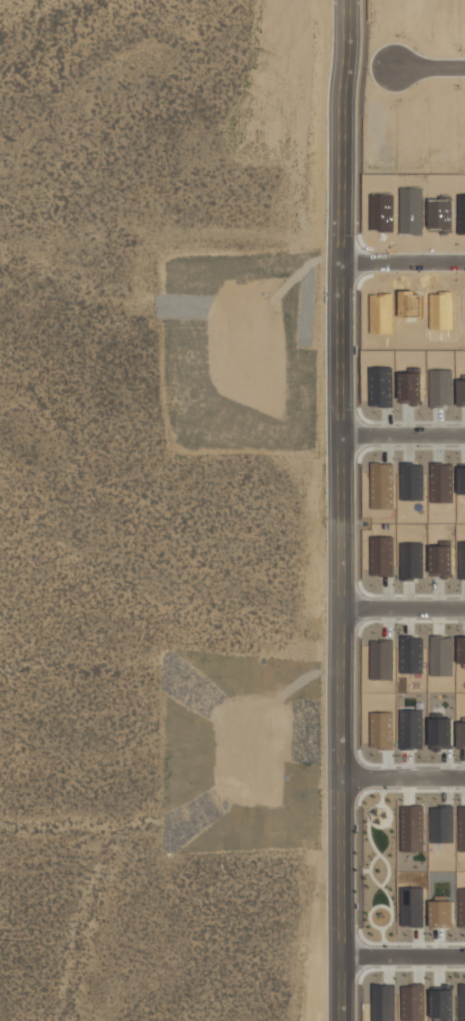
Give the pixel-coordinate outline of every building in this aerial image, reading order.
[(399,188),(422,188),(422,237),(399,237),(399,188)] [(392,192),(367,192),(369,230),(392,231),(392,192)] [(428,196),(450,195),(451,229),(428,230),(428,196)] [(420,290),(396,290),(397,318),(422,319),(420,290)] [(451,290),(428,290),(429,332),(453,331),(451,290)] [(454,290),(456,324),(464,324),(464,290),(454,290)] [(368,293),(393,293),(393,335),(368,334),(368,293)] [(391,367),(368,367),(368,406),(391,407),(391,367)] [(421,369),(397,369),(397,399),(421,399),(421,369)] [(451,369),(428,370),(428,407),(452,408),(451,369)] [(456,378),(457,406),(464,406),(464,378),(456,378)] [(391,463),(368,463),(368,512),(392,512),(391,463)] [(420,463),(399,463),(400,502),(422,501),(420,463)] [(452,463),(428,463),(429,504),(451,503),(452,463)] [(456,467),(456,496),(464,496),(464,467),(456,467)] [(392,537),(367,537),(368,578),(393,577),(392,537)] [(450,542),(427,542),(427,573),(451,574),(450,542)] [(456,542),(457,582),(464,582),(464,542),(456,542)] [(421,543),(398,543),(399,581),(422,582),(421,543)] [(398,637),(421,636),(422,676),(398,674),(398,637)] [(428,636),(452,636),(453,678),(428,677),(428,636)] [(456,636),(464,636),(464,663),(456,663),(456,636)] [(368,640),(392,640),(392,681),(368,681),(368,640)] [(422,709),(397,709),(399,751),(424,752),(422,709)] [(392,712),(369,712),(369,748),(393,749),(392,712)] [(428,717),(451,715),(451,748),(427,749),(428,717)] [(456,721),(456,749),(464,749),(464,721),(456,721)] [(398,805),(422,804),(424,853),(398,852),(398,805)] [(429,806),(452,805),(452,843),(429,843),(429,806)] [(457,806),(457,854),(464,853),(464,806),(457,806)] [(400,888),(421,888),(422,929),(400,929),(400,888)] [(429,901),(453,902),(453,928),(428,928),(429,901)] [(369,986),(370,1020),(393,1020),(392,986),(369,986)] [(457,986),(464,986),(464,1020),(458,1020),(457,986)] [(398,987),(399,1020),(423,1020),(423,987),(398,987)] [(452,988),(454,1020),(429,1020),(428,989),(452,988)]
